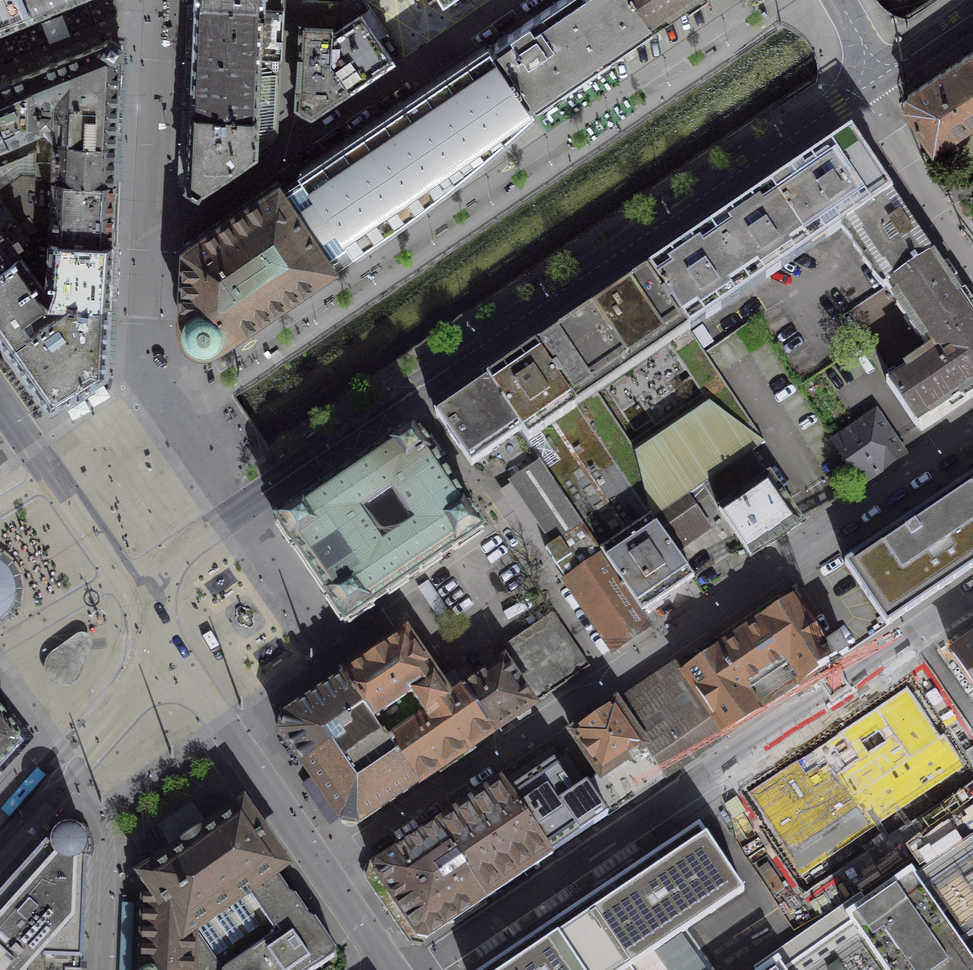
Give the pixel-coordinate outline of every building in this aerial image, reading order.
[(33,12),(28,0),(0,0),(0,25),(33,12)] [(33,12),(64,0),(28,0),(33,12)] [(311,0),(302,0),(300,45),(296,104),(311,113),(350,87),(334,64),(331,60),(334,2),(311,0)] [(334,2),(331,60),(334,64),(350,87),(400,52),(366,0),(334,0),(334,2)] [(655,26),(637,0),(558,0),(494,42),(498,48),(532,98),(537,105),(655,26)] [(655,26),(694,0),(637,0),(655,26)] [(282,7),(196,3),(195,29),(194,55),(280,60),(282,7)] [(107,40),(27,73),(41,104),(41,120),(50,120),(51,98),(57,95),(55,138),(115,141),(120,48),(107,40)] [(532,98),(498,48),(494,50),(489,43),(470,56),(457,64),(299,171),(304,177),(286,189),(282,183),(281,184),(334,263),(335,262),(329,253),(332,250),(337,257),(342,253),(347,250),(343,243),(347,241),(353,250),(393,222),(421,202),(447,182),(475,159),(502,137),(515,125),(524,117),(533,109),(527,101),(532,98)] [(956,62),(951,65),(972,98),(972,51),(956,62)] [(280,60),(194,55),(192,96),(191,107),(277,111),(280,60)] [(0,83),(0,124),(7,140),(41,127),(41,120),(41,104),(27,73),(0,83)] [(277,111),(191,107),(188,178),(202,186),(238,162),(273,138),(276,131),(277,111)] [(851,132),(770,187),(807,244),(841,220),(846,226),(892,194),(872,163),(851,132)] [(113,179),(115,141),(55,138),(38,137),(37,150),(38,151),(37,174),(37,175),(53,176),(113,179)] [(113,179),(53,176),(37,175),(37,174),(20,174),(0,188),(0,194),(33,239),(40,236),(51,236),(110,239),(111,229),(113,179)] [(334,263),(281,184),(278,180),(196,236),(184,244),(180,321),(180,325),(181,328),(182,332),(184,335),(186,339),(189,341),(192,343),(196,345),(199,346),(203,346),(207,346),(211,345),(214,344),(218,342),(334,263)] [(770,187),(709,228),(747,284),(807,244),(770,187)] [(18,251),(32,240),(33,239),(0,194),(0,263),(18,251)] [(934,256),(892,194),(846,226),(887,287),(934,256)] [(655,265),(648,270),(685,325),(747,284),(709,228),(683,246),(674,252),(655,265)] [(109,269),(110,239),(51,236),(40,236),(33,239),(32,240),(39,252),(39,263),(43,277),(48,277),(48,281),(47,285),(46,285),(50,299),(65,300),(65,298),(107,300),(108,293),(109,269)] [(0,263),(0,328),(7,338),(9,341),(39,320),(38,319),(31,308),(45,298),(50,299),(46,285),(41,282),(38,277),(43,277),(39,263),(39,252),(32,240),(18,251),(0,263)] [(934,256),(887,287),(931,352),(972,323),(972,313),(934,256)] [(705,354),(685,325),(648,270),(640,276),(536,346),(614,462),(652,519),(702,485),(751,452),(763,443),(705,354)] [(65,300),(38,319),(39,320),(9,341),(11,343),(51,400),(66,390),(69,394),(79,388),(91,380),(89,376),(104,367),(107,305),(107,300),(65,298),(65,300)] [(931,352),(886,381),(917,427),(972,390),(972,323),(931,352)] [(614,462),(536,346),(491,376),(485,380),(520,432),(541,463),(563,496),(614,462)] [(471,465),(491,451),(520,432),(485,380),(463,395),(458,398),(436,413),(448,430),(448,433),(453,439),(460,448),(471,465)] [(876,413),(835,441),(863,482),(904,455),(876,413)] [(310,572),(345,623),(483,531),(478,524),(477,525),(466,509),(468,508),(463,502),(462,503),(447,480),(431,457),(433,456),(429,450),(428,451),(418,437),(419,436),(413,428),(276,521),(310,572)] [(512,482),(541,463),(520,432),(491,451),(512,482)] [(801,524),(751,452),(702,485),(707,493),(751,557),(801,524)] [(652,519),(614,462),(563,496),(642,613),(694,578),(675,550),(652,519)] [(651,625),(642,613),(563,496),(541,463),(512,482),(554,545),(546,550),(613,650),(651,625)] [(972,509),(972,477),(958,487),(972,509)] [(692,504),(707,493),(702,485),(652,519),(675,550),(708,526),(692,504)] [(938,590),(972,567),(972,509),(958,487),(895,530),(938,590)] [(895,530),(845,563),(886,625),(938,590),(895,530)] [(5,616),(9,612),(15,602),(17,590),(15,577),(9,566),(0,559),(0,620),(5,616)] [(827,645),(795,597),(683,672),(725,735),(848,650),(838,638),(827,645)] [(494,731),(589,666),(553,613),(495,652),(502,662),(463,689),(494,731)] [(81,634),(73,637),(54,651),(48,656),(45,661),(43,667),(43,675),(45,680),(52,686),(59,688),(67,688),(73,685),(77,682),(93,649),(94,644),(93,639),(91,635),(86,633),(81,634)] [(438,685),(406,636),(350,673),(344,678),(371,719),(382,735),(415,784),(494,731),(463,689),(452,674),(438,685)] [(955,653),(972,680),(972,641),(955,653)] [(664,776),(725,735),(683,672),(676,662),(614,703),(664,776)] [(330,747),(371,719),(344,678),(336,682),(314,698),(284,718),(282,725),(281,733),(303,765),(330,747)] [(940,737),(908,687),(749,792),(802,877),(966,765),(944,734),(940,737)] [(607,814),(664,776),(614,703),(572,732),(600,774),(586,783),(607,814)] [(23,742),(12,727),(0,712),(0,767),(23,742)] [(415,784),(382,735),(341,763),(330,747),(303,765),(305,768),(342,822),(356,825),(415,784)] [(553,744),(501,780),(552,853),(607,814),(586,783),(566,753),(561,757),(553,744)] [(552,853),(501,780),(377,865),(375,872),(418,935),(427,937),(552,853)] [(242,809),(194,842),(145,875),(146,877),(146,889),(142,969),(313,969),(334,956),(335,949),(314,919),(308,916),(294,895),(288,892),(274,871),(282,865),(269,847),(242,809)] [(86,861),(83,861),(83,858),(83,857),(84,856),(85,854),(86,852),(87,850),(87,847),(87,845),(86,842),(86,840),(85,838),(84,836),(82,834),(80,832),(78,831),(75,829),(72,828),(69,828),(65,829),(62,830),(59,832),(57,834),(54,837),(0,896),(0,969),(81,969),(86,861)] [(705,832),(485,969),(716,969),(688,929),(746,892),(705,832)] [(963,939),(972,932),(972,834),(918,871),(912,863),(865,896),(861,891),(754,966),(756,968),(753,969),(972,969),(972,955),(963,939)] [(122,902),(120,969),(132,969),(134,902),(122,902)]
